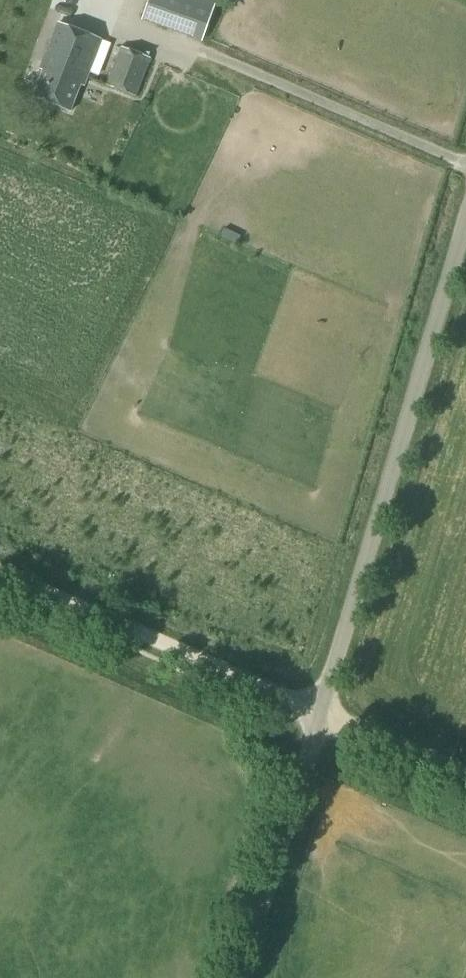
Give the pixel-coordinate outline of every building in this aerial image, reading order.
[(216,2),(211,0),(148,0),(141,20),(201,42),(216,2)] [(101,40),(56,23),(38,69),(41,70),(31,96),(70,110),(80,83),(84,85),(101,40)] [(136,97),(151,58),(119,46),(104,85),(136,97)]
